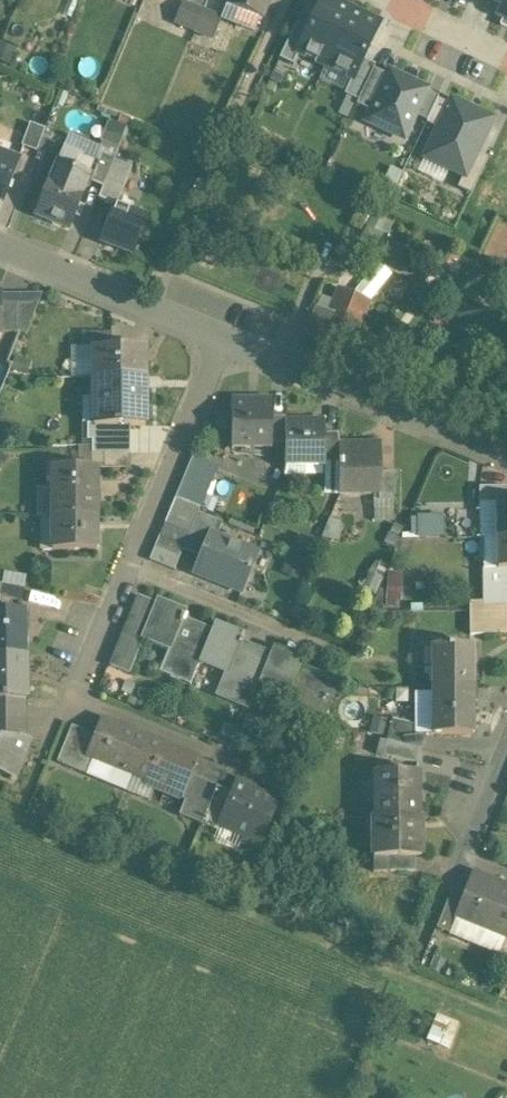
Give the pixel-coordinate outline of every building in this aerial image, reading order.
[(227,6),(236,10),(230,23),(253,32),(258,18),(262,20),(269,0),(229,0),(227,6)] [(310,26),(297,53),(311,60),(325,67),(352,10),(330,0),(323,0),(310,26)] [(495,15),(495,17),(506,22),(506,0),(502,0),(495,15)] [(203,11),(183,3),(174,23),(194,31),(203,11)] [(352,10),(325,67),(354,80),(380,24),(352,10)] [(222,19),(203,11),(194,31),(213,39),(222,19)] [(364,122),(405,141),(428,91),(388,72),(364,122)] [(452,102),(425,159),(465,177),(492,121),(452,102)] [(45,130),(29,124),(20,146),(37,153),(45,130)] [(98,164),(63,150),(51,178),(50,177),(35,215),(70,229),(85,192),(84,192),(88,181),(90,182),(98,164)] [(0,161),(0,199),(5,201),(20,161),(6,156),(4,162),(0,161)] [(114,162),(101,157),(98,164),(90,182),(104,188),(114,162)] [(104,188),(99,199),(115,205),(116,206),(131,169),(114,162),(104,188)] [(116,206),(115,205),(100,242),(132,255),(147,218),(116,206)] [(394,268),(400,256),(404,250),(366,230),(357,248),(394,268)] [(394,268),(391,273),(409,282),(418,265),(400,256),(394,268)] [(340,288),(333,305),(351,312),(338,342),(352,348),(358,333),(372,301),(340,288)] [(16,304),(2,304),(2,333),(16,333),(16,304)] [(38,304),(16,304),(16,333),(25,336),(38,304)] [(330,313),(316,307),(305,335),(318,341),(320,335),(338,342),(351,312),(333,305),(330,313)] [(111,334),(82,334),(82,349),(92,349),(92,348),(111,348),(111,334)] [(111,348),(92,348),(92,349),(92,364),(98,364),(98,378),(145,378),(145,348),(111,348)] [(98,378),(93,378),(93,399),(98,399),(98,425),(93,425),(93,426),(112,427),(145,427),(145,378),(98,378)] [(272,401),(231,400),(231,450),(233,450),(233,444),(269,444),(269,450),(271,450),(271,444),(272,418),(272,401)] [(285,418),(272,418),(271,444),(285,444),(285,422),(285,418)] [(324,422),(285,422),(285,444),(285,463),(325,463),(325,435),(325,433),(324,422)] [(112,427),(93,426),(93,425),(88,425),(88,440),(92,441),(112,440),(112,427)] [(339,435),(325,435),(325,463),(339,463),(339,445),(339,435)] [(112,440),(92,441),(92,454),(103,454),(116,454),(116,440),(112,440)] [(381,445),(339,445),(339,463),(339,495),(373,495),(379,495),(380,495),(380,474),(381,445)] [(116,454),(103,454),(103,470),(130,469),(130,454),(116,454)] [(192,458),(175,499),(200,509),(217,468),(192,458)] [(97,469),(52,469),(52,518),(96,517),(97,469)] [(394,501),(394,473),(380,474),(380,495),(379,495),(379,501),(394,501)] [(451,491),(436,485),(430,502),(444,507),(451,491)] [(506,488),(479,488),(479,504),(497,504),(497,503),(506,503),(506,488)] [(379,501),(379,495),(373,495),(373,522),(394,522),(394,501),(379,501)] [(357,519),(372,519),(371,498),(356,498),(357,519)] [(200,509),(175,499),(170,512),(195,522),(198,514),(200,509)] [(506,503),(497,503),(497,504),(497,539),(506,539),(506,503)] [(497,504),(479,504),(479,539),(483,539),(497,539),(497,504)] [(195,522),(170,512),(165,524),(190,534),(195,522)] [(184,547),(183,551),(201,558),(210,536),(216,539),(222,523),(198,514),(195,522),(190,534),(184,547)] [(409,515),(410,536),(443,536),(443,514),(409,515)] [(96,517),(52,518),(52,532),(57,532),(57,551),(96,551),(96,517)] [(190,534),(165,524),(160,536),(184,547),(190,534)] [(184,547),(160,536),(155,549),(179,559),(183,551),(184,547)] [(216,539),(210,536),(201,558),(195,572),(242,591),(256,555),(216,539)] [(497,539),(483,539),(484,570),(498,570),(497,539)] [(506,570),(506,539),(497,539),(498,570),(506,570)] [(481,570),(482,590),(483,590),(506,590),(506,570),(498,570),(484,570),(481,570)] [(386,571),(385,603),(400,603),(401,571),(386,571)] [(2,585),(0,591),(0,596),(22,601),(25,590),(2,585)] [(506,606),(506,590),(483,590),(484,606),(506,606)] [(186,612),(157,600),(156,604),(139,598),(112,666),(129,674),(171,677),(191,685),(200,663),(199,663),(212,631),(197,625),(196,627),(185,622),(187,618),(184,616),(186,612)] [(484,606),(484,619),(506,619),(506,606),(484,606)] [(25,612),(0,612),(0,656),(26,656),(25,612)] [(484,619),(484,620),(484,635),(506,635),(506,619),(484,619)] [(254,651),(241,645),(243,641),(241,641),(243,636),(215,624),(212,631),(199,663),(200,663),(228,675),(231,667),(240,671),(228,700),(248,708),(258,685),(270,655),(255,648),(254,651)] [(472,647),(433,647),(433,687),(473,687),(472,647)] [(306,661),(273,648),(270,655),(258,685),(290,699),(295,688),(308,694),(298,717),(322,727),(340,683),(303,668),(306,661)] [(26,656),(0,656),(0,701),(24,701),(26,701),(26,656)] [(473,687),(433,687),(433,693),(416,693),(416,727),(416,734),(425,736),(473,735),(473,687)] [(0,701),(0,739),(24,739),(24,701),(0,701)] [(147,738),(101,719),(95,736),(86,757),(93,760),(86,776),(125,792),(132,776),(132,775),(147,738)] [(416,727),(392,721),(387,742),(421,750),(425,736),(416,734),(416,727)] [(95,736),(72,727),(57,764),(86,776),(93,760),(86,757),(95,736)] [(198,759),(147,738),(132,775),(132,776),(146,781),(144,785),(182,800),(191,777),(216,787),(223,770),(198,760),(198,759)] [(0,739),(0,774),(12,779),(27,741),(24,739),(0,739)] [(387,742),(380,741),(376,755),(418,765),(421,750),(387,742)] [(417,773),(376,773),(376,818),(417,817),(417,773)] [(216,787),(191,777),(182,800),(185,802),(179,816),(200,825),(216,787)] [(277,802),(236,786),(233,794),(220,825),(246,836),(244,842),(258,848),(277,802)] [(233,794),(216,787),(200,825),(217,832),(220,825),(233,794)] [(376,818),(373,818),(374,858),(390,858),(415,858),(421,858),(420,817),(417,817),(376,818)] [(390,858),(374,858),(374,873),(390,873),(390,858)] [(415,858),(390,858),(390,873),(416,872),(415,858)] [(472,874),(459,904),(454,919),(456,920),(450,934),(499,954),(505,940),(506,941),(506,888),(472,874)] [(448,900),(436,929),(450,934),(456,920),(454,919),(459,904),(448,900)] [(449,1020),(437,1015),(427,1040),(439,1045),(449,1020)] [(449,1020),(439,1045),(450,1049),(459,1024),(449,1020)]
